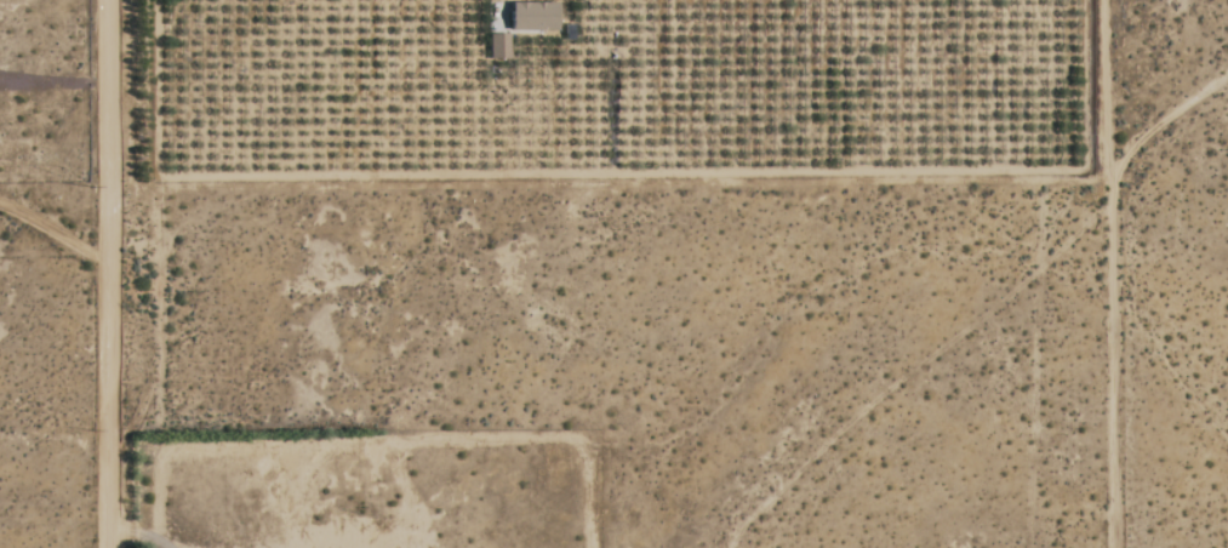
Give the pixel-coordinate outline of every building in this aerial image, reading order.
[(512,31),(558,31),(558,2),(512,3),(512,31)] [(510,34),(489,35),(490,60),(510,60),(510,34)]
